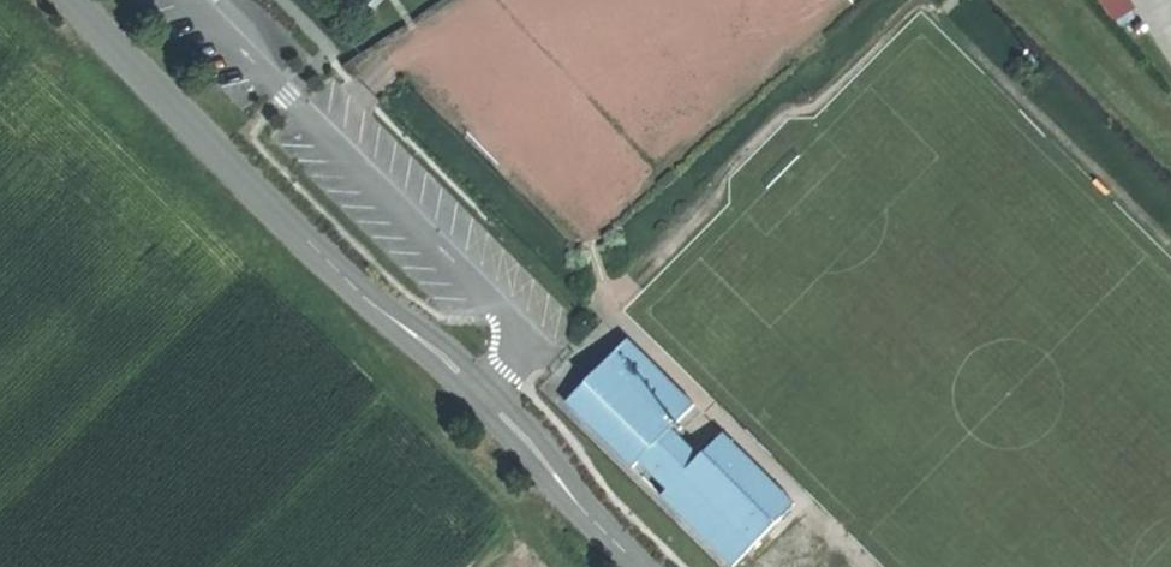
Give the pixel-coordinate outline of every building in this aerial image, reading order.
[(1141,8),(1137,0),(1105,0),(1116,21),(1141,8)] [(562,411),(629,477),(634,471),(663,499),(657,505),(720,566),(739,566),(779,527),(706,455),(695,466),(667,439),(691,414),(624,348),(562,411)] [(719,442),(706,455),(779,527),(792,514),(719,442)]
